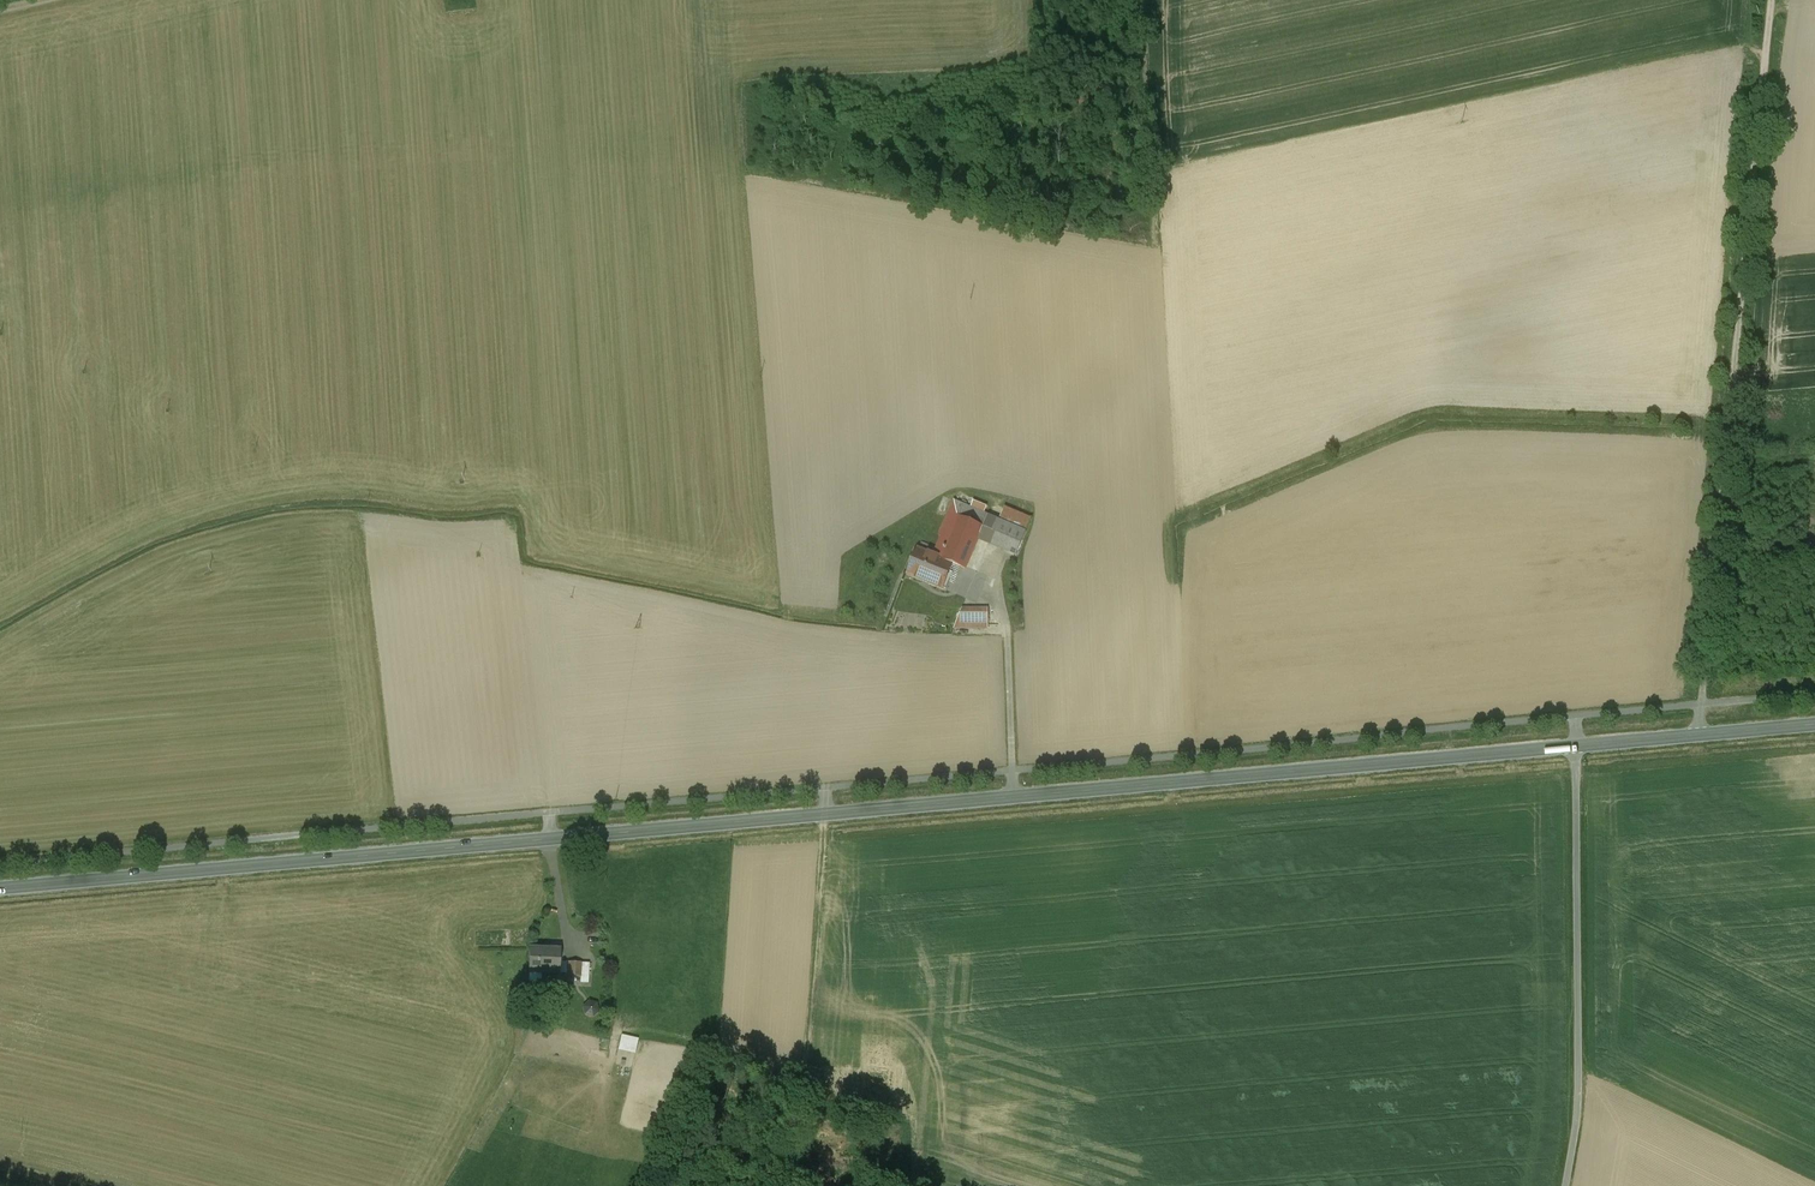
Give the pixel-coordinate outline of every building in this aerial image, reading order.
[(922,539),(911,568),(961,587),(984,533),(1022,548),(1031,523),(1003,512),(990,506),(993,497),(983,493),(980,501),(957,491),(938,545),(922,539)] [(1009,499),(1003,512),(1031,523),(1035,511),(1009,499)] [(989,608),(962,608),(954,630),(989,630),(989,608)] [(560,951),(530,950),(529,973),(530,973),(530,971),(542,972),(542,973),(559,974),(560,962),(560,951)] [(589,984),(589,962),(560,962),(559,974),(567,974),(567,977),(580,977),(580,984),(589,984)] [(539,983),(542,981),(542,973),(542,972),(530,971),(530,973),(529,973),(530,980),(531,982),(539,983)] [(600,1001),(586,1001),(585,1015),(600,1016),(600,1001)] [(637,1053),(641,1037),(624,1033),(620,1049),(637,1053)]
